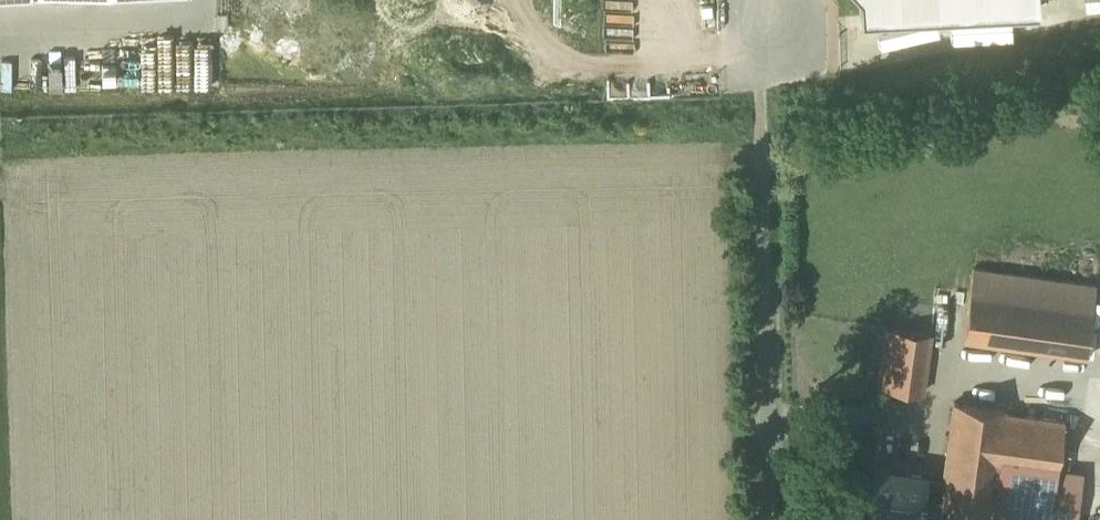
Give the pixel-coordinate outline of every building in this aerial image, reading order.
[(858,11),(1027,4),(1027,0),(857,0),(858,11)] [(1097,286),(974,269),(965,338),(1087,355),(1097,286)] [(931,334),(888,328),(879,388),(923,394),(931,334)] [(956,403),(945,480),(928,477),(925,499),(942,501),(939,519),(992,519),(999,466),(1058,473),(1058,472),(1065,420),(1006,413),(1007,410),(956,403)] [(999,466),(992,519),(1078,519),(1084,475),(1058,472),(1058,473),(999,466)] [(928,476),(875,468),(869,512),(921,519),(925,499),(928,477),(928,476)]
